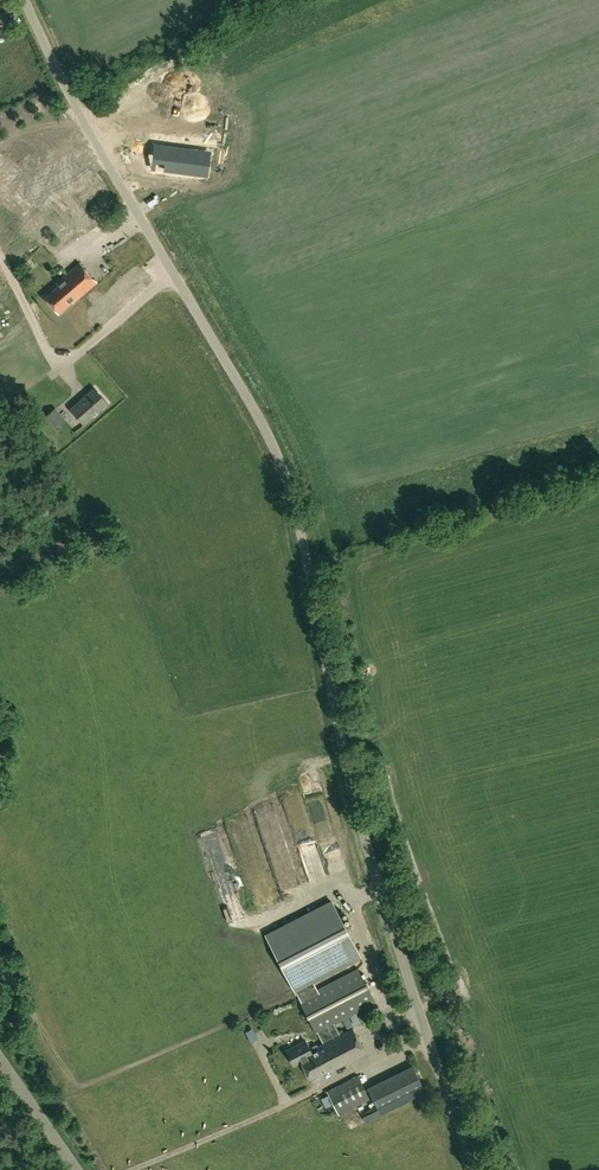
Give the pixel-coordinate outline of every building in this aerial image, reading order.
[(0,13),(0,31),(13,26),(12,22),(15,21),(11,9),(0,13)] [(163,82),(166,93),(174,90),(170,79),(163,82)] [(167,171),(203,176),(206,153),(158,147),(157,155),(156,156),(156,157),(168,159),(169,159),(167,171)] [(97,282),(80,263),(57,282),(60,285),(46,297),(59,313),(73,301),(74,302),(97,282)] [(84,424),(109,402),(96,388),(71,409),(84,424)] [(58,430),(68,422),(56,408),(46,417),(58,430)] [(274,801),(268,803),(271,815),(277,813),(274,801)] [(236,839),(255,835),(253,824),(234,828),(236,839)] [(319,843),(303,850),(311,870),(317,867),(323,881),(333,877),(319,843)] [(324,1043),(312,1049),(306,1038),(285,1049),(294,1066),(302,1062),(311,1079),(329,1069),(330,1072),(366,1053),(353,1028),(340,1034),(335,1023),(376,1002),(358,968),(317,989),(314,982),(362,957),(332,899),(265,934),(295,992),(296,991),(300,998),(299,999),(316,1032),(318,1031),(324,1043)] [(250,920),(248,912),(230,916),(232,924),(250,920)] [(253,1042),(261,1039),(257,1027),(249,1030),(253,1042)] [(426,1091),(414,1066),(369,1088),(377,1105),(362,1112),(366,1120),(426,1091)] [(370,1098),(358,1076),(328,1091),(339,1114),(370,1098)]
